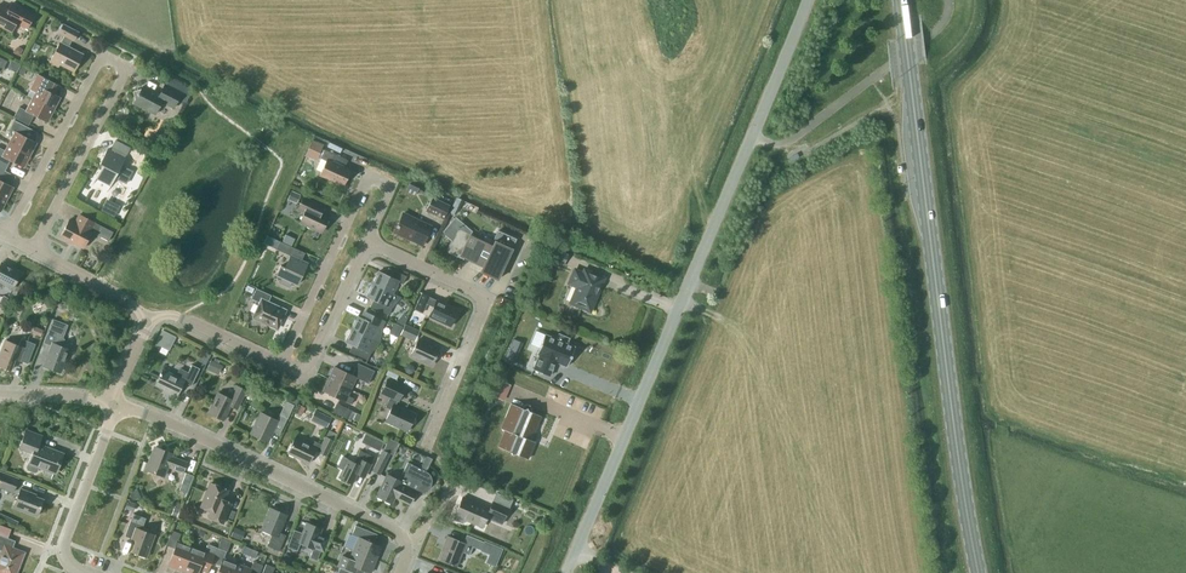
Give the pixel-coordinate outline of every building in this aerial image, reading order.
[(12,32),(17,22),(27,28),(34,15),(12,3),(8,10),(0,5),(0,26),(12,32)] [(60,64),(74,71),(83,54),(68,47),(72,40),(74,41),(79,32),(63,24),(59,33),(64,36),(61,42),(60,42),(49,63),(58,68),(60,64)] [(13,53),(20,56),(23,49),(19,47),(15,48),(13,53)] [(9,65),(24,69),(27,60),(12,56),(9,65)] [(60,98),(56,96),(61,87),(38,75),(30,89),(36,92),(32,98),(54,110),(60,98)] [(173,108),(178,99),(186,103),(192,90),(180,83),(177,90),(165,84),(160,95),(144,86),(141,90),(144,91),(143,93),(141,94),(141,93),(138,94),(138,95),(135,96),(136,100),(134,103),(155,114),(161,102),(173,108)] [(47,122),(54,110),(32,98),(26,110),(19,107),(14,117),(29,125),(34,115),(47,122)] [(36,143),(25,137),(29,128),(14,120),(9,131),(10,136),(12,137),(9,144),(30,155),(36,143)] [(132,171),(121,165),(125,158),(124,158),(129,148),(115,140),(115,141),(116,141),(111,151),(107,149),(100,164),(102,165),(92,184),(93,185),(96,178),(110,185),(107,192),(115,177),(126,183),(132,171)] [(312,140),(307,151),(318,157),(324,145),(312,140)] [(30,155),(9,144),(5,150),(0,148),(0,168),(5,170),(10,160),(24,167),(30,155)] [(320,174),(343,185),(350,171),(344,168),(348,160),(324,149),(320,158),(326,161),(320,174)] [(7,199),(13,187),(0,180),(0,196),(7,199)] [(419,188),(409,183),(406,191),(415,195),(419,188)] [(301,195),(291,190),(287,199),(297,203),(301,195)] [(108,194),(104,204),(117,209),(121,200),(108,194)] [(300,204),(297,210),(304,213),(300,222),(322,232),(328,217),(321,214),(324,206),(317,203),(303,196),(300,204)] [(450,205),(432,196),(425,211),(443,219),(450,205)] [(422,245),(431,226),(403,213),(398,225),(397,225),(396,227),(397,227),(394,232),(422,245)] [(61,235),(83,247),(92,232),(108,241),(113,232),(80,214),(75,223),(69,220),(61,235)] [(476,236),(471,233),(472,231),(456,216),(443,231),(452,240),(447,251),(463,259),(464,258),(463,258),(464,257),(473,262),(471,266),(470,266),(498,279),(517,239),(499,230),(494,240),(485,236),(484,237),(482,241),(475,237),(475,236),(476,236)] [(286,234),(282,241),(292,245),(295,238),(286,234)] [(541,244),(529,238),(524,247),(536,253),(541,244)] [(278,245),(276,249),(289,255),(292,247),(280,241),(278,245)] [(568,254),(555,249),(550,259),(564,265),(568,254)] [(280,265),(276,275),(282,278),(280,283),(288,287),(291,282),(297,285),(304,269),(307,263),(304,261),(302,260),(291,255),(291,256),(285,267),(280,265)] [(21,273),(1,263),(0,265),(0,287),(3,287),(4,285),(12,289),(21,273)] [(393,293),(399,281),(403,283),(406,276),(388,268),(385,274),(378,271),(372,284),(393,293)] [(590,311),(604,278),(584,269),(583,273),(575,269),(569,283),(577,287),(570,303),(590,311)] [(401,297),(393,293),(372,284),(367,297),(373,300),(370,306),(388,315),(391,308),(401,297)] [(67,285),(62,294),(68,297),(72,287),(67,285)] [(247,285),(245,290),(252,293),(252,292),(254,288),(247,285)] [(254,317),(277,328),(285,310),(268,302),(271,295),(256,288),(252,298),(260,303),(254,317)] [(436,301),(429,298),(430,297),(422,293),(415,308),(423,312),(427,303),(434,306),(429,316),(450,326),(452,321),(454,321),(457,316),(456,315),(458,310),(437,300),(436,301)] [(14,302),(11,310),(16,312),(20,310),(22,305),(14,302)] [(381,334),(380,333),(386,321),(367,313),(364,319),(358,316),(352,329),(379,342),(380,342),(381,334)] [(68,357),(71,350),(61,346),(64,339),(61,338),(66,324),(53,319),(44,342),(52,345),(44,364),(61,370),(66,357),(68,357)] [(390,333),(398,336),(402,326),(395,323),(390,333)] [(420,331),(405,324),(400,334),(415,341),(420,331)] [(102,333),(100,325),(93,327),(96,335),(102,333)] [(43,330),(35,326),(32,333),(41,336),(43,330)] [(374,348),(379,342),(352,329),(346,342),(352,345),(349,351),(367,360),(373,348),(374,348)] [(163,330),(156,343),(170,350),(176,337),(163,330)] [(535,331),(530,343),(540,347),(537,354),(539,355),(533,369),(549,376),(556,362),(567,366),(575,347),(567,343),(569,338),(559,334),(557,339),(545,334),(545,335),(535,331)] [(28,363),(35,344),(21,338),(18,345),(5,340),(0,352),(0,366),(11,370),(16,355),(20,356),(19,360),(28,363)] [(439,348),(418,339),(411,355),(432,364),(435,358),(437,357),(436,355),(437,352),(440,351),(439,348)] [(517,358),(507,354),(505,361),(511,364),(514,365),(517,358)] [(223,365),(211,360),(207,369),(219,374),(223,365)] [(329,379),(350,389),(356,377),(369,383),(375,370),(358,363),(352,375),(334,367),(329,379)] [(191,386),(200,368),(192,364),(188,372),(180,369),(176,376),(163,369),(155,384),(169,391),(168,393),(176,397),(184,382),(191,386)] [(348,395),(350,389),(329,379),(323,391),(351,404),(354,398),(348,395)] [(399,400),(405,387),(387,379),(381,392),(390,396),(386,407),(391,409),(385,421),(407,431),(415,414),(395,405),(398,400),(399,400)] [(511,385),(497,379),(491,395),(504,401),(511,385)] [(208,413),(214,416),(214,417),(221,421),(221,419),(223,420),(230,406),(237,409),(246,390),(236,385),(230,398),(218,392),(208,413)] [(254,399),(259,389),(253,386),(248,396),(254,399)] [(297,401),(301,394),(294,389),(289,396),(297,401)] [(294,404),(286,401),(277,420),(261,413),(251,434),(267,441),(272,431),(279,435),(294,404)] [(352,410),(336,403),(332,412),(348,419),(352,410)] [(522,407),(522,408),(511,403),(501,428),(505,430),(498,446),(511,452),(512,455),(515,454),(527,459),(535,442),(531,440),(541,416),(530,411),(530,410),(530,409),(530,408),(530,407),(529,406),(528,406),(527,405),(526,405),(525,405),(524,406),(523,407),(522,407)] [(316,410),(311,421),(327,428),(332,418),(316,410)] [(32,414),(23,411),(17,427),(23,430),(25,425),(28,426),(32,414)] [(54,472),(61,453),(39,445),(42,436),(26,430),(19,448),(34,454),(32,461),(31,461),(28,463),(27,467),(28,470),(35,472),(37,471),(39,467),(54,472)] [(326,455),(333,440),(325,436),(322,444),(314,440),(311,445),(295,437),(287,453),(309,463),(316,448),(319,450),(318,452),(326,455)] [(378,439),(374,448),(380,451),(381,448),(384,442),(378,439)] [(183,472),(187,462),(171,456),(172,454),(155,447),(146,469),(163,476),(167,466),(183,472)] [(365,477),(367,473),(374,457),(360,450),(354,462),(348,459),(346,461),(343,460),(341,460),(338,465),(339,467),(343,469),(339,477),(342,479),(341,480),(348,483),(349,482),(352,484),(357,473),(365,477)] [(379,474),(390,453),(383,450),(373,471),(379,474)] [(426,471),(408,462),(399,480),(387,474),(376,496),(392,503),(395,497),(409,504),(416,491),(417,491),(418,491),(420,491),(421,491),(422,491),(424,491),(426,490),(427,489),(429,487),(429,486),(430,485),(430,484),(431,482),(431,481),(431,480),(431,478),(430,477),(430,476),(429,475),(429,474),(428,473),(427,472),(426,471)] [(19,478),(0,470),(0,487),(13,493),(19,478)] [(194,476),(186,473),(179,490),(187,493),(194,476)] [(210,483),(200,506),(211,511),(208,517),(223,523),(230,508),(232,503),(224,499),(228,490),(210,483)] [(37,516),(44,499),(35,496),(36,494),(20,488),(14,506),(37,516)] [(455,514),(453,519),(463,523),(465,519),(483,526),(486,518),(489,512),(504,519),(508,508),(493,501),(489,510),(462,498),(455,514)] [(128,501),(126,508),(133,511),(136,503),(128,501)] [(177,517),(180,508),(174,506),(171,514),(177,517)] [(279,532),(286,514),(271,508),(262,529),(272,534),(267,546),(279,551),(286,535),(279,532)] [(146,557),(154,535),(141,530),(146,518),(133,513),(125,536),(132,539),(134,535),(137,537),(132,551),(146,557)] [(299,543),(313,548),(310,557),(317,560),(321,551),(323,552),(329,538),(319,534),(321,528),(307,522),(302,534),(294,531),(288,546),(297,550),(299,543)] [(353,550),(376,559),(381,546),(368,541),(371,532),(355,525),(351,535),(358,538),(353,550)] [(231,536),(242,541),(245,532),(234,527),(231,536)] [(203,537),(205,530),(199,528),(197,535),(203,537)] [(182,570),(191,546),(178,541),(180,533),(172,530),(166,545),(175,548),(168,565),(182,570)] [(481,550),(485,542),(467,534),(463,542),(447,536),(444,545),(446,546),(440,560),(456,566),(462,552),(470,555),(473,546),(481,550)] [(23,553),(12,549),(15,541),(0,535),(0,544),(5,546),(0,558),(0,572),(16,572),(23,553)] [(481,550),(481,551),(488,555),(492,544),(485,541),(485,542),(481,550)] [(217,547),(208,544),(205,552),(191,546),(182,570),(189,572),(197,572),(199,569),(207,572),(211,562),(217,547)] [(244,546),(241,552),(248,555),(251,549),(244,546)] [(217,548),(217,547),(211,562),(220,566),(217,572),(233,572),(237,564),(223,558),(226,551),(217,548)] [(365,570),(371,572),(376,559),(353,550),(350,559),(341,555),(337,566),(355,572),(363,572),(365,570)] [(293,557),(284,553),(281,561),(289,564),(293,557)] [(263,565),(253,561),(250,569),(237,564),(233,572),(259,572),(263,565)] [(274,567),(266,564),(262,572),(272,572),(274,567)]
